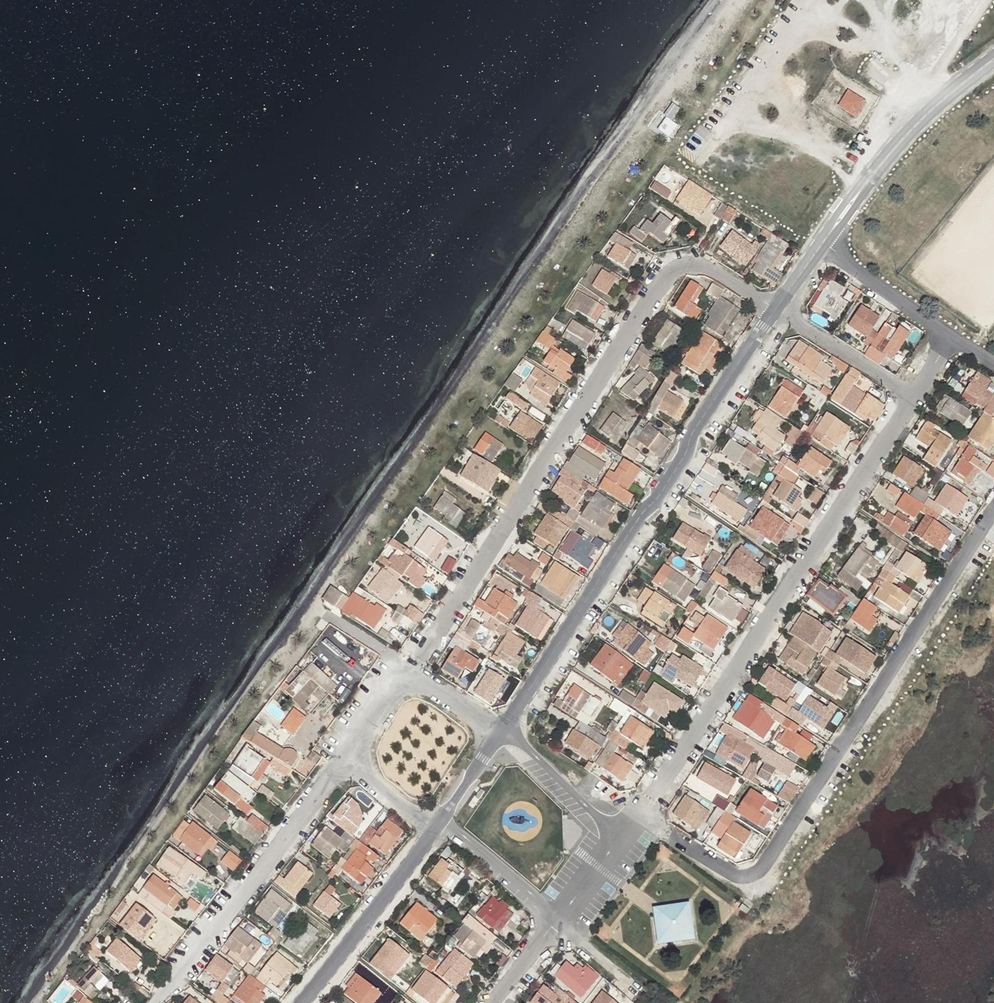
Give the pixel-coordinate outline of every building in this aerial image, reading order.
[(839,106),(856,117),(865,102),(848,91),(839,106)] [(713,198),(690,182),(677,201),(701,216),(713,198)] [(667,201),(671,195),(655,184),(651,190),(667,201)] [(728,209),(729,208),(728,207),(723,204),(715,216),(721,220),(728,209)] [(735,213),(728,209),(721,220),(728,224),(735,213)] [(663,245),(669,238),(663,233),(671,223),(661,215),(652,226),(648,222),(640,231),(635,227),(630,233),(641,243),(649,234),(663,245)] [(669,238),(681,223),(676,218),(671,223),(663,233),(669,238)] [(755,253),(744,244),(746,242),(734,234),(727,243),(726,242),(722,247),(746,266),(755,253)] [(787,245),(772,235),(754,263),(758,266),(754,272),(776,286),(782,278),(770,271),(781,253),(782,254),(787,245)] [(627,270),(636,257),(616,244),(608,258),(627,270)] [(605,294),(615,279),(602,271),(593,286),(605,294)] [(831,281),(826,278),(819,289),(824,293),(831,281)] [(817,292),(810,303),(816,306),(814,309),(821,313),(824,311),(831,316),(829,319),(836,323),(848,304),(839,298),(845,289),(831,281),(824,293),(822,296),(817,292)] [(718,300),(725,289),(715,282),(708,293),(718,300)] [(690,303),(699,288),(691,283),(675,308),(688,317),(696,306),(690,303)] [(848,288),(844,295),(852,300),(856,292),(848,288)] [(590,319),(598,305),(577,292),(567,310),(574,314),(577,311),(590,319)] [(720,298),(708,316),(710,317),(704,326),(721,337),(739,310),(720,298)] [(604,308),(598,305),(590,319),(596,323),(604,308)] [(864,344),(871,348),(879,336),(873,331),(881,319),(862,307),(849,326),(868,338),(864,344)] [(585,351),(595,335),(572,321),(563,338),(585,351)] [(667,354),(681,330),(668,321),(653,345),(667,354)] [(895,358),(910,334),(900,327),(889,343),(885,340),(892,329),(886,325),(879,336),(871,348),(865,356),(880,366),(886,356),(888,353),(895,358)] [(550,350),(555,342),(544,335),(539,343),(550,350)] [(721,345),(707,335),(700,346),(696,344),(683,365),(701,377),(721,345)] [(824,386),(834,371),(822,363),(825,359),(800,342),(787,361),(824,386)] [(566,374),(574,361),(560,351),(558,355),(551,351),(544,362),(550,366),(551,365),(564,373),(562,377),(568,381),(571,377),(566,374)] [(653,361),(638,352),(630,365),(636,369),(640,362),(649,367),(653,361)] [(846,373),(850,367),(839,360),(836,365),(835,366),(846,373)] [(634,400),(654,380),(642,367),(635,374),(636,376),(621,392),(634,400)] [(853,386),(861,374),(853,369),(832,400),(864,422),(867,417),(874,423),(885,407),(853,386)] [(542,400),(547,403),(559,385),(535,370),(530,376),(539,382),(530,396),(540,403),(542,400)] [(646,411),(653,415),(657,409),(677,421),(691,400),(673,389),(680,378),(671,372),(646,411)] [(993,397),(993,395),(986,391),(992,382),(978,373),(962,399),(984,413),(993,397)] [(522,382),(512,375),(504,386),(514,393),(522,382)] [(804,395),(804,394),(787,383),(770,408),(787,420),(793,412),(797,405),(804,395)] [(814,405),(821,394),(809,386),(804,394),(804,395),(813,401),(811,403),(814,405)] [(527,403),(511,392),(505,400),(522,411),(527,403)] [(821,410),(828,400),(828,399),(821,394),(814,405),(821,410)] [(984,413),(993,420),(993,397),(984,413)] [(972,413),(951,399),(942,413),(963,427),(972,413)] [(762,452),(771,458),(785,438),(775,432),(783,421),(767,410),(765,414),(757,424),(752,431),(759,436),(762,439),(760,443),(765,446),(762,452)] [(753,421),(757,424),(765,414),(760,410),(753,421)] [(510,428),(531,443),(542,428),(520,413),(510,428)] [(968,438),(988,451),(993,442),(993,420),(984,413),(968,438)] [(494,421),(506,429),(510,422),(498,414),(494,421)] [(611,443),(625,423),(613,414),(600,431),(610,439),(608,441),(611,443)] [(812,423),(810,426),(804,435),(831,452),(836,445),(839,447),(851,429),(827,414),(818,428),(812,423)] [(924,461),(936,469),(953,442),(934,431),(936,427),(928,422),(917,440),(932,450),(924,461)] [(644,430),(636,440),(654,454),(666,439),(648,425),(644,430)] [(804,435),(810,426),(807,425),(806,427),(804,426),(800,432),(804,435)] [(638,426),(631,436),(636,440),(644,430),(638,426)] [(487,445),(492,438),(485,433),(480,440),(487,445)] [(503,446),(492,438),(487,445),(480,440),(473,449),(486,457),(485,458),(491,463),(503,446)] [(670,442),(666,439),(654,454),(659,458),(670,442)] [(766,463),(729,440),(722,452),(728,457),(726,459),(736,465),(737,462),(751,471),(754,465),(762,471),(766,463)] [(848,450),(854,454),(859,446),(854,442),(848,450)] [(961,456),(969,444),(965,442),(961,448),(957,454),(961,456)] [(598,452),(613,462),(618,456),(602,445),(598,452)] [(626,445),(621,453),(634,461),(639,453),(626,445)] [(466,455),(468,451),(461,446),(458,450),(466,455)] [(567,462),(563,468),(582,481),(586,475),(595,481),(605,465),(579,448),(569,463),(567,462)] [(977,452),(969,448),(952,474),(964,482),(966,479),(972,483),(981,470),(985,472),(989,466),(973,457),(977,452)] [(788,461),(785,467),(784,467),(796,475),(800,469),(815,479),(822,468),(826,471),(832,463),(811,449),(799,468),(788,461)] [(495,479),(500,471),(474,455),(460,477),(480,489),(489,475),(495,479)] [(924,471),(905,458),(893,476),(913,489),(924,471)] [(640,470),(623,459),(614,474),(610,471),(599,488),(626,505),(633,496),(626,492),(640,470)] [(796,475),(784,467),(778,476),(785,481),(773,499),(789,510),(796,499),(801,492),(790,484),(796,475)] [(565,517),(574,523),(576,521),(579,515),(582,512),(575,508),(586,492),(579,487),(583,482),(582,481),(563,468),(559,474),(561,476),(553,489),(561,495),(558,499),(572,508),(565,517)] [(486,493),(495,479),(489,475),(480,489),(486,493)] [(898,497),(901,490),(890,483),(886,489),(898,497)] [(929,499),(925,505),(940,515),(944,508),(958,517),(970,498),(947,484),(935,503),(929,499)] [(734,502),(737,497),(722,487),(711,504),(739,522),(747,510),(734,502)] [(916,488),(911,496),(925,505),(929,499),(930,496),(916,488)] [(434,509),(452,521),(459,510),(452,505),(455,500),(445,493),(434,509)] [(579,515),(576,521),(591,531),(595,524),(602,529),(612,515),(609,513),(614,505),(596,493),(581,516),(579,515)] [(883,523),(904,537),(920,512),(925,505),(911,496),(907,493),(898,506),(912,515),(909,520),(906,525),(896,518),(889,514),(883,523)] [(796,499),(789,510),(792,513),(800,502),(796,499)] [(940,515),(925,505),(920,512),(926,516),(914,534),(935,548),(948,529),(936,521),(940,515)] [(766,539),(770,542),(783,523),(763,509),(750,528),(766,539)] [(459,510),(452,521),(458,525),(466,515),(459,510)] [(567,530),(570,531),(572,526),(574,523),(565,517),(564,519),(550,510),(531,540),(544,548),(548,543),(555,548),(567,530)] [(899,513),(896,518),(906,525),(909,520),(899,513)] [(799,515),(794,522),(805,530),(810,523),(799,515)] [(572,560),(567,567),(581,576),(585,569),(587,570),(593,562),(586,558),(594,546),(590,543),(593,538),(581,531),(578,535),(574,533),(579,526),(574,523),(572,526),(570,531),(572,532),(560,551),(572,560)] [(783,523),(770,542),(777,545),(789,526),(783,523)] [(697,548),(703,552),(710,541),(683,524),(673,539),(688,548),(686,552),(692,555),(694,552),(697,548)] [(761,546),(766,539),(750,528),(746,527),(742,534),(761,546)] [(439,543),(444,546),(447,542),(428,529),(415,548),(433,561),(439,554),(434,550),(439,543)] [(952,532),(948,529),(935,548),(940,551),(952,532)] [(896,549),(901,541),(885,530),(879,538),(896,549)] [(907,545),(901,541),(896,549),(901,553),(907,545)] [(439,554),(444,546),(439,543),(434,550),(439,554)] [(756,557),(740,547),(725,569),(746,584),(758,567),(752,563),(756,557)] [(700,556),(703,552),(697,548),(694,552),(700,556)] [(384,558),(380,563),(388,569),(399,577),(402,574),(409,578),(406,582),(419,591),(427,580),(423,577),(427,571),(398,550),(390,562),(384,558)] [(879,563),(860,550),(839,578),(858,592),(879,563)] [(545,553),(541,560),(549,564),(553,557),(545,553)] [(897,568),(887,562),(881,570),(894,579),(899,572),(910,578),(912,575),(920,581),(929,567),(906,553),(897,568)] [(498,568),(529,588),(534,580),(536,581),(542,573),(536,569),(537,568),(516,555),(514,558),(509,555),(504,562),(502,561),(498,568)] [(710,573),(717,563),(709,557),(702,568),(710,573)] [(441,571),(450,576),(457,563),(449,558),(441,571)] [(537,583),(532,590),(547,599),(552,592),(559,597),(560,596),(571,580),(576,584),(579,578),(554,562),(540,585),(537,583)] [(661,588),(673,572),(664,566),(653,583),(661,588)] [(765,571),(758,567),(746,584),(753,588),(765,571)] [(397,580),(399,577),(388,569),(386,571),(380,580),(374,580),(369,586),(369,590),(378,597),(380,594),(390,602),(403,585),(397,580)] [(380,580),(386,571),(383,569),(374,580),(380,580)] [(881,570),(876,578),(884,583),(873,599),(893,613),(898,605),(902,607),(908,598),(889,587),(894,579),(881,570)] [(695,587),(673,572),(661,588),(684,603),(695,587)] [(727,580),(714,572),(711,578),(710,579),(722,587),(727,580)] [(912,575),(910,578),(918,584),(920,581),(912,575)] [(565,600),(576,584),(571,580),(560,596),(565,600)] [(808,596),(833,615),(838,609),(840,610),(842,608),(840,607),(845,600),(850,593),(842,587),(837,593),(830,587),(829,589),(819,582),(808,596)] [(334,608),(343,595),(333,589),(325,602),(334,608)] [(644,610),(664,624),(675,607),(646,589),(637,602),(645,607),(643,609),(644,610)] [(474,606),(504,625),(517,604),(494,590),(485,603),(478,599),(474,606)] [(530,593),(526,590),(522,596),(526,599),(530,593)] [(732,624),(743,608),(727,597),(728,595),(721,590),(709,609),(732,624)] [(547,599),(560,608),(565,600),(560,596),(559,597),(552,592),(547,599)] [(541,600),(530,593),(526,599),(524,603),(528,605),(516,625),(542,640),(553,622),(535,609),(541,600)] [(850,593),(845,600),(857,607),(861,601),(850,593)] [(380,594),(378,597),(388,604),(390,602),(380,594)] [(334,608),(340,612),(347,601),(349,599),(343,595),(334,608)] [(347,601),(340,612),(352,620),(353,616),(374,629),(386,611),(376,605),(374,607),(362,599),(356,607),(347,601)] [(875,608),(862,600),(861,601),(857,607),(849,620),(868,633),(876,621),(869,617),(875,608)] [(697,606),(694,603),(688,612),(692,614),(697,606)] [(410,606),(403,617),(410,622),(417,611),(410,606)] [(662,628),(664,624),(644,610),(641,615),(662,628)] [(410,622),(403,617),(399,622),(406,627),(410,622)] [(713,651),(727,631),(706,617),(704,620),(700,617),(694,626),(699,629),(694,636),(683,629),(677,638),(688,645),(693,638),(713,651)] [(802,617),(793,630),(798,634),(807,620),(802,617)] [(792,640),(815,654),(817,656),(830,636),(822,631),(820,634),(816,631),(818,628),(818,627),(807,620),(798,634),(793,630),(788,638),(792,640)] [(453,638),(467,647),(471,640),(481,647),(490,632),(472,621),(464,633),(459,630),(453,638)] [(847,623),(843,630),(852,636),(856,628),(847,623)] [(621,633),(616,639),(627,647),(623,651),(644,666),(653,655),(647,650),(652,644),(628,624),(621,633)] [(613,636),(616,639),(621,633),(618,629),(613,636)] [(506,663),(521,641),(508,632),(494,655),(506,663)] [(664,653),(670,642),(660,636),(654,647),(664,653)] [(464,652),(467,647),(453,638),(449,646),(454,649),(441,670),(456,680),(464,668),(472,673),(479,662),(464,652)] [(801,677),(815,654),(792,640),(785,651),(790,653),(782,666),(801,677)] [(835,657),(828,653),(823,660),(836,668),(840,662),(857,673),(868,656),(845,641),(835,657)] [(612,682),(627,661),(606,646),(591,667),(612,682)] [(671,656),(659,677),(672,685),(676,678),(693,687),(703,669),(681,657),(679,661),(671,656)] [(874,660),(868,656),(857,673),(863,677),(874,660)] [(823,660),(819,667),(825,671),(822,675),(814,687),(832,699),(843,682),(832,674),(836,668),(823,660)] [(632,665),(627,661),(612,682),(617,686),(632,665)] [(319,688),(329,697),(337,689),(313,665),(305,673),(319,688)] [(494,697),(504,681),(489,670),(474,694),(493,706),(497,700),(494,697)] [(304,703),(319,688),(305,673),(303,672),(284,693),(300,708),(301,707),(304,710),(308,707),(304,703)] [(786,701),(794,688),(774,675),(766,688),(786,701)] [(668,706),(676,711),(682,702),(654,684),(641,704),(661,717),(668,706)] [(553,705),(576,719),(581,712),(591,718),(600,704),(574,686),(563,703),(557,699),(553,705)] [(618,697),(631,706),(635,699),(622,691),(618,697)] [(771,709),(752,696),(748,702),(751,705),(739,724),(763,739),(767,732),(775,720),(761,711),(762,708),(769,712),(771,709)] [(792,709),(788,716),(803,725),(808,719),(819,726),(829,710),(809,697),(799,713),(793,708),(792,709)] [(772,706),(787,717),(788,716),(792,709),(777,699),(772,706)] [(751,705),(748,702),(735,721),(739,724),(751,705)] [(674,714),(676,711),(668,706),(661,717),(664,718),(669,711),(674,714)] [(829,710),(819,726),(824,729),(834,713),(829,710)] [(294,734),(305,719),(294,711),(283,727),(294,734)] [(783,723),(786,718),(775,711),(773,715),(772,716),(783,723)] [(800,727),(786,718),(783,723),(782,726),(787,730),(778,744),(800,757),(809,743),(795,733),(800,727)] [(244,736),(253,741),(264,725),(255,719),(244,736)] [(612,734),(608,740),(610,742),(618,747),(620,748),(626,740),(640,749),(651,732),(632,720),(622,736),(614,732),(612,734)] [(775,720),(767,732),(771,734),(778,723),(775,720)] [(745,735),(724,723),(719,732),(726,736),(717,752),(729,758),(727,761),(742,769),(753,750),(759,754),(758,755),(762,757),(768,749),(767,748),(748,737),(744,744),(742,742),(745,735)] [(604,738),(592,730),(587,739),(574,731),(565,744),(578,753),(589,760),(598,747),(600,748),(606,739),(604,738)] [(604,738),(606,739),(608,740),(612,734),(608,732),(604,738)] [(651,732),(640,749),(643,751),(655,734),(651,732)] [(251,746),(276,761),(279,762),(291,769),(296,760),(297,756),(296,754),(294,752),(291,751),(288,751),(286,752),(285,753),(258,736),(251,746)] [(618,747),(610,742),(599,758),(606,763),(602,770),(622,783),(633,767),(613,755),(618,747)] [(816,747),(809,743),(800,757),(806,762),(816,747)] [(245,748),(230,771),(253,790),(269,764),(245,748)] [(792,762),(768,749),(762,757),(767,760),(758,776),(769,783),(778,767),(786,771),(792,762)] [(319,763),(323,754),(313,750),(309,759),(319,763)] [(626,757),(637,763),(641,756),(630,750),(626,757)] [(308,777),(316,765),(303,757),(295,769),(308,777)] [(606,763),(599,758),(595,765),(602,770),(606,763)] [(279,762),(276,761),(272,766),(287,775),(291,769),(279,762)] [(791,774),(797,765),(792,762),(786,771),(791,774)] [(705,783),(711,786),(728,795),(735,781),(705,764),(697,778),(705,783)] [(747,780),(754,784),(756,780),(752,778),(755,774),(752,772),(747,780)] [(248,804),(256,795),(229,773),(215,790),(247,816),(253,808),(248,804)] [(795,802),(802,786),(788,779),(780,795),(795,802)] [(708,791),(711,786),(705,783),(702,788),(708,791)] [(477,796),(480,798),(486,790),(483,788),(477,796)] [(767,813),(772,816),(778,807),(751,789),(736,811),(759,826),(767,813)] [(263,835),(247,823),(227,807),(223,811),(206,797),(195,811),(218,830),(230,816),(238,822),(234,827),(255,844),(263,835)] [(696,831),(708,812),(685,797),(672,816),(696,831)] [(718,797),(713,805),(717,808),(724,812),(730,804),(718,797)] [(335,818),(332,821),(339,827),(352,836),(358,829),(361,821),(360,813),(358,806),(351,801),(345,807),(342,804),(332,816),(335,818)] [(724,812),(717,808),(710,819),(717,823),(724,812)] [(763,829),(772,816),(767,813),(759,826),(763,829)] [(252,816),(247,823),(263,835),(268,829),(252,816)] [(736,858),(750,834),(724,818),(715,832),(723,837),(717,846),(736,858)] [(361,837),(359,841),(366,847),(370,843),(385,855),(402,833),(387,821),(377,833),(369,828),(365,833),(361,837)] [(180,841),(191,826),(186,822),(174,836),(180,841)] [(198,855),(212,838),(193,824),(191,826),(180,841),(198,855)] [(353,843),(355,840),(352,836),(339,827),(333,834),(326,828),(311,845),(329,859),(338,848),(344,854),(353,843)] [(377,858),(361,845),(341,870),(356,882),(362,874),(363,876),(369,868),(365,865),(368,861),(371,864),(377,858)] [(204,882),(209,876),(170,849),(157,866),(178,881),(177,883),(183,887),(193,874),(204,882)] [(242,862),(230,853),(223,863),(234,872),(242,862)] [(426,875),(429,877),(442,861),(439,858),(437,860),(426,875)] [(448,892),(463,872),(452,863),(449,866),(442,861),(429,877),(448,892)] [(275,882),(295,898),(314,875),(298,864),(284,881),(279,876),(275,882)] [(373,871),(369,868),(363,876),(366,878),(373,871)] [(169,905),(177,895),(154,876),(144,889),(149,893),(144,899),(164,913),(169,905)] [(331,920),(342,906),(332,898),(336,892),(330,887),(314,907),(331,920)] [(139,895),(144,899),(149,893),(144,889),(139,895)] [(275,928),(292,906),(272,891),(255,912),(275,928)] [(183,899),(177,895),(169,905),(175,910),(183,899)] [(500,919),(507,910),(509,907),(502,901),(499,904),(492,898),(477,916),(492,929),(493,928),(499,933),(506,924),(500,919)] [(421,941),(437,922),(417,904),(401,924),(421,941)] [(689,905),(679,906),(690,915),(689,905)] [(751,910),(743,905),(740,910),(744,913),(747,915),(751,910)] [(679,906),(664,908),(665,913),(660,919),(655,919),(658,934),(669,943),(684,941),(692,929),(690,915),(679,906)] [(665,913),(664,908),(654,910),(655,919),(660,919),(665,913)] [(142,909),(125,930),(145,946),(151,939),(147,937),(159,922),(142,909)] [(513,916),(507,910),(500,919),(506,924),(513,916)] [(485,929),(471,918),(468,915),(463,922),(466,924),(456,937),(461,942),(458,946),(466,953),(470,948),(473,943),(476,945),(480,948),(486,940),(479,936),(485,929)] [(307,934),(312,927),(303,920),(284,944),(294,952),(298,947),(303,950),(312,938),(307,934)] [(147,937),(151,939),(162,925),(159,922),(147,937)] [(317,931),(312,927),(307,934),(312,938),(317,931)] [(238,928),(225,946),(240,958),(248,965),(252,959),(258,964),(261,960),(255,955),(262,946),(238,928)] [(486,940),(491,934),(485,929),(479,936),(486,940)] [(694,939),(692,929),(684,941),(694,939)] [(669,943),(658,934),(659,944),(669,943)] [(451,938),(447,943),(452,947),(456,942),(451,938)] [(131,974),(142,961),(117,940),(106,953),(131,974)] [(370,965),(391,981),(397,975),(392,971),(406,953),(390,940),(370,965)] [(225,946),(220,952),(236,964),(240,958),(225,946)] [(467,969),(471,963),(454,951),(437,971),(444,977),(443,978),(453,987),(456,987),(461,981),(460,977),(459,975),(465,967),(467,969)] [(277,953),(255,980),(264,987),(269,981),(276,987),(288,972),(292,975),(297,969),(277,953)] [(216,957),(205,971),(218,981),(228,988),(239,974),(216,957)] [(431,960),(426,957),(422,961),(428,965),(431,960)] [(432,962),(427,969),(431,972),(437,965),(432,962)] [(473,965),(471,963),(467,969),(465,967),(459,975),(460,977),(461,981),(473,965)] [(560,969),(555,976),(581,998),(598,977),(587,968),(581,975),(566,963),(560,969)] [(92,1001),(109,983),(94,967),(77,985),(92,1001)] [(551,973),(555,976),(560,969),(557,967),(551,973)] [(451,992),(428,973),(414,991),(430,1002),(442,1002),(451,992)] [(345,987),(352,991),(361,978),(355,974),(345,987)] [(356,1002),(366,1002),(376,990),(361,978),(352,991),(348,997),(356,1002)] [(264,987),(255,980),(251,986),(260,993),(264,987)] [(218,981),(212,988),(223,996),(228,988),(218,981)] [(245,981),(233,996),(242,1002),(261,1002),(265,997),(260,993),(251,986),(245,981)] [(52,998),(59,1002),(61,1002),(70,991),(62,985),(52,998)] [(559,990),(555,996),(543,986),(530,1002),(563,1002),(575,1002),(559,990)] [(138,991),(148,999),(150,993),(142,987),(138,991)] [(217,1002),(227,1002),(228,1002),(229,1000),(223,996),(212,988),(207,994),(217,1002)] [(451,992),(442,1002),(449,1002),(455,995),(451,992)] [(602,992),(593,1002),(616,1002),(602,992)]
